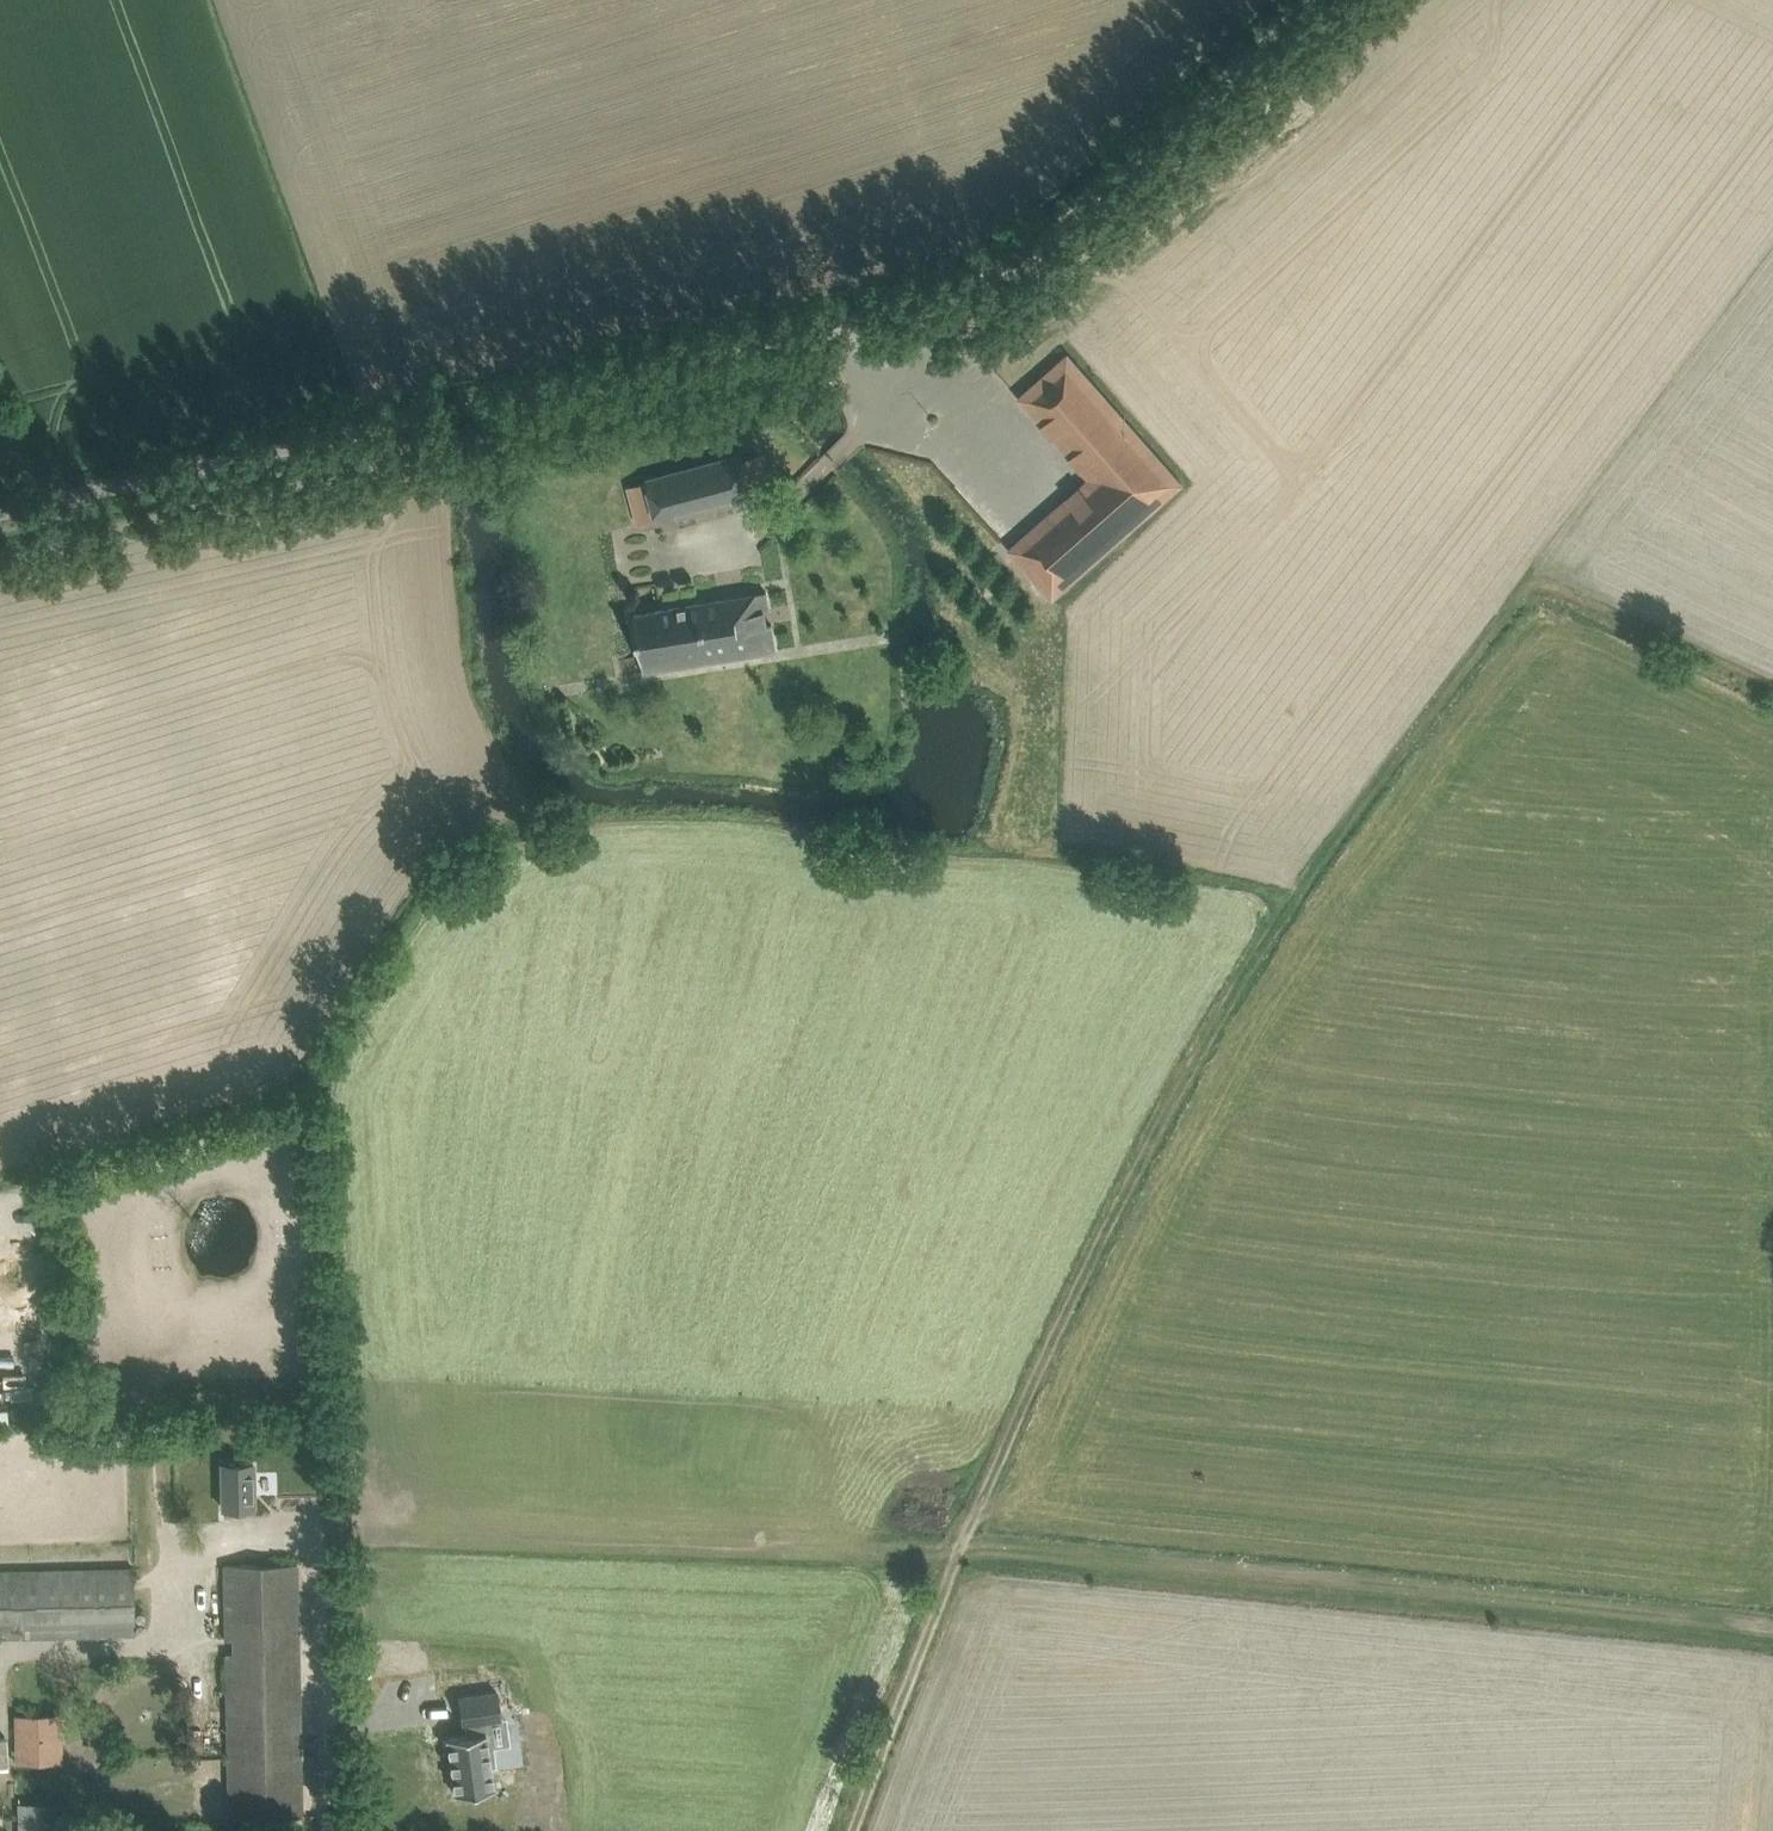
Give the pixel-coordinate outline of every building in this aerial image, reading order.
[(1019,397),(1090,478),(1010,549),(1053,598),(1183,484),(1069,354),(1019,397)] [(771,487),(761,453),(743,458),(742,453),(647,478),(648,481),(629,486),(639,524),(658,519),(659,521),(753,496),(752,492),(771,487)] [(661,608),(635,612),(642,655),(645,671),(648,671),(647,668),(647,669),(645,658),(732,644),(734,657),(776,650),(772,623),(768,624),(765,609),(770,609),(767,591),(661,608)] [(254,1462),(223,1462),(224,1507),(255,1507),(254,1462)] [(230,1817),(303,1816),(299,1617),(299,1562),(225,1565),(230,1817)] [(19,1635),(19,1637),(134,1634),(134,1616),(133,1568),(0,1570),(0,1635),(19,1635)] [(468,1734),(448,1737),(456,1794),(494,1788),(491,1765),(496,1764),(494,1746),(494,1745),(488,1746),(486,1732),(485,1732),(484,1720),(501,1718),(501,1717),(498,1691),(460,1697),(464,1723),(467,1722),(468,1734)] [(61,1714),(18,1715),(19,1763),(62,1762),(61,1714)] [(63,1802),(20,1803),(20,1827),(20,1830),(64,1830),(63,1802)]
